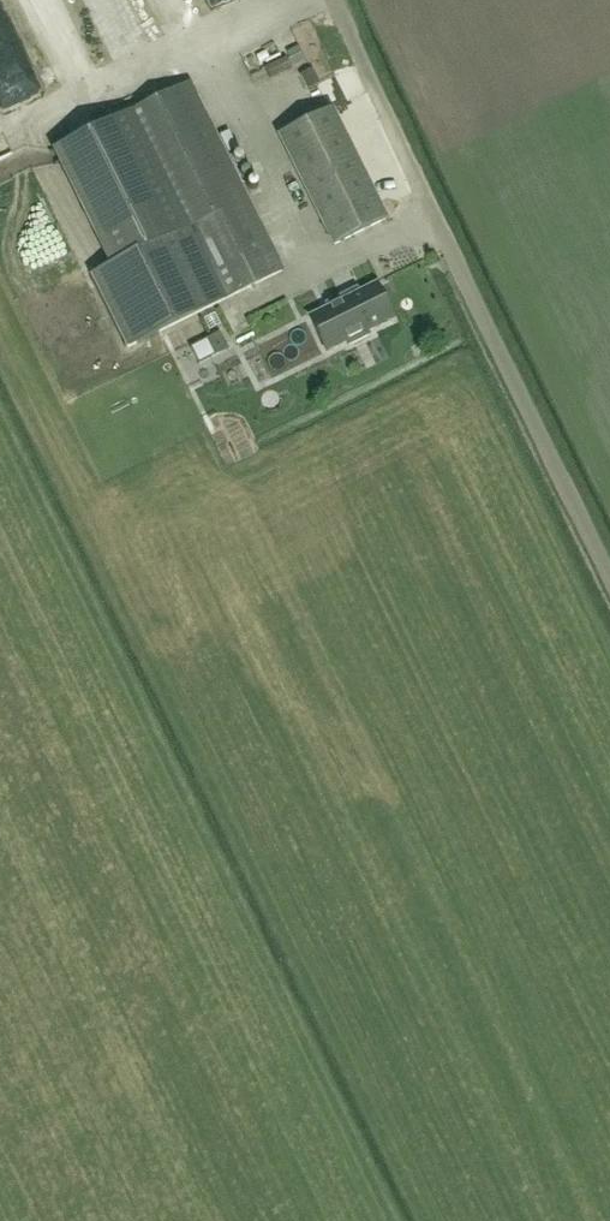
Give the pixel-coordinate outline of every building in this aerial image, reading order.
[(217,11),(242,0),(212,0),(217,11)] [(26,106),(0,40),(0,116),(26,106)] [(287,57),(265,68),(272,80),(293,69),(287,57)] [(313,68),(300,75),(308,90),(320,82),(313,68)] [(283,271),(190,84),(53,152),(110,269),(92,278),(127,347),(225,299),(283,271)] [(386,220),(332,110),(280,136),(334,245),(386,220)] [(382,191),(378,183),(372,186),(376,194),(382,191)] [(393,319),(376,286),(360,294),(357,289),(346,294),(348,299),(311,318),(327,351),(347,342),(349,345),(369,335),(367,331),(393,319)] [(220,332),(207,339),(215,355),(228,348),(220,332)] [(198,370),(216,361),(207,343),(189,352),(198,370)] [(198,411),(214,405),(203,378),(187,384),(198,411)] [(285,401),(277,385),(251,398),(260,414),(285,401)]
